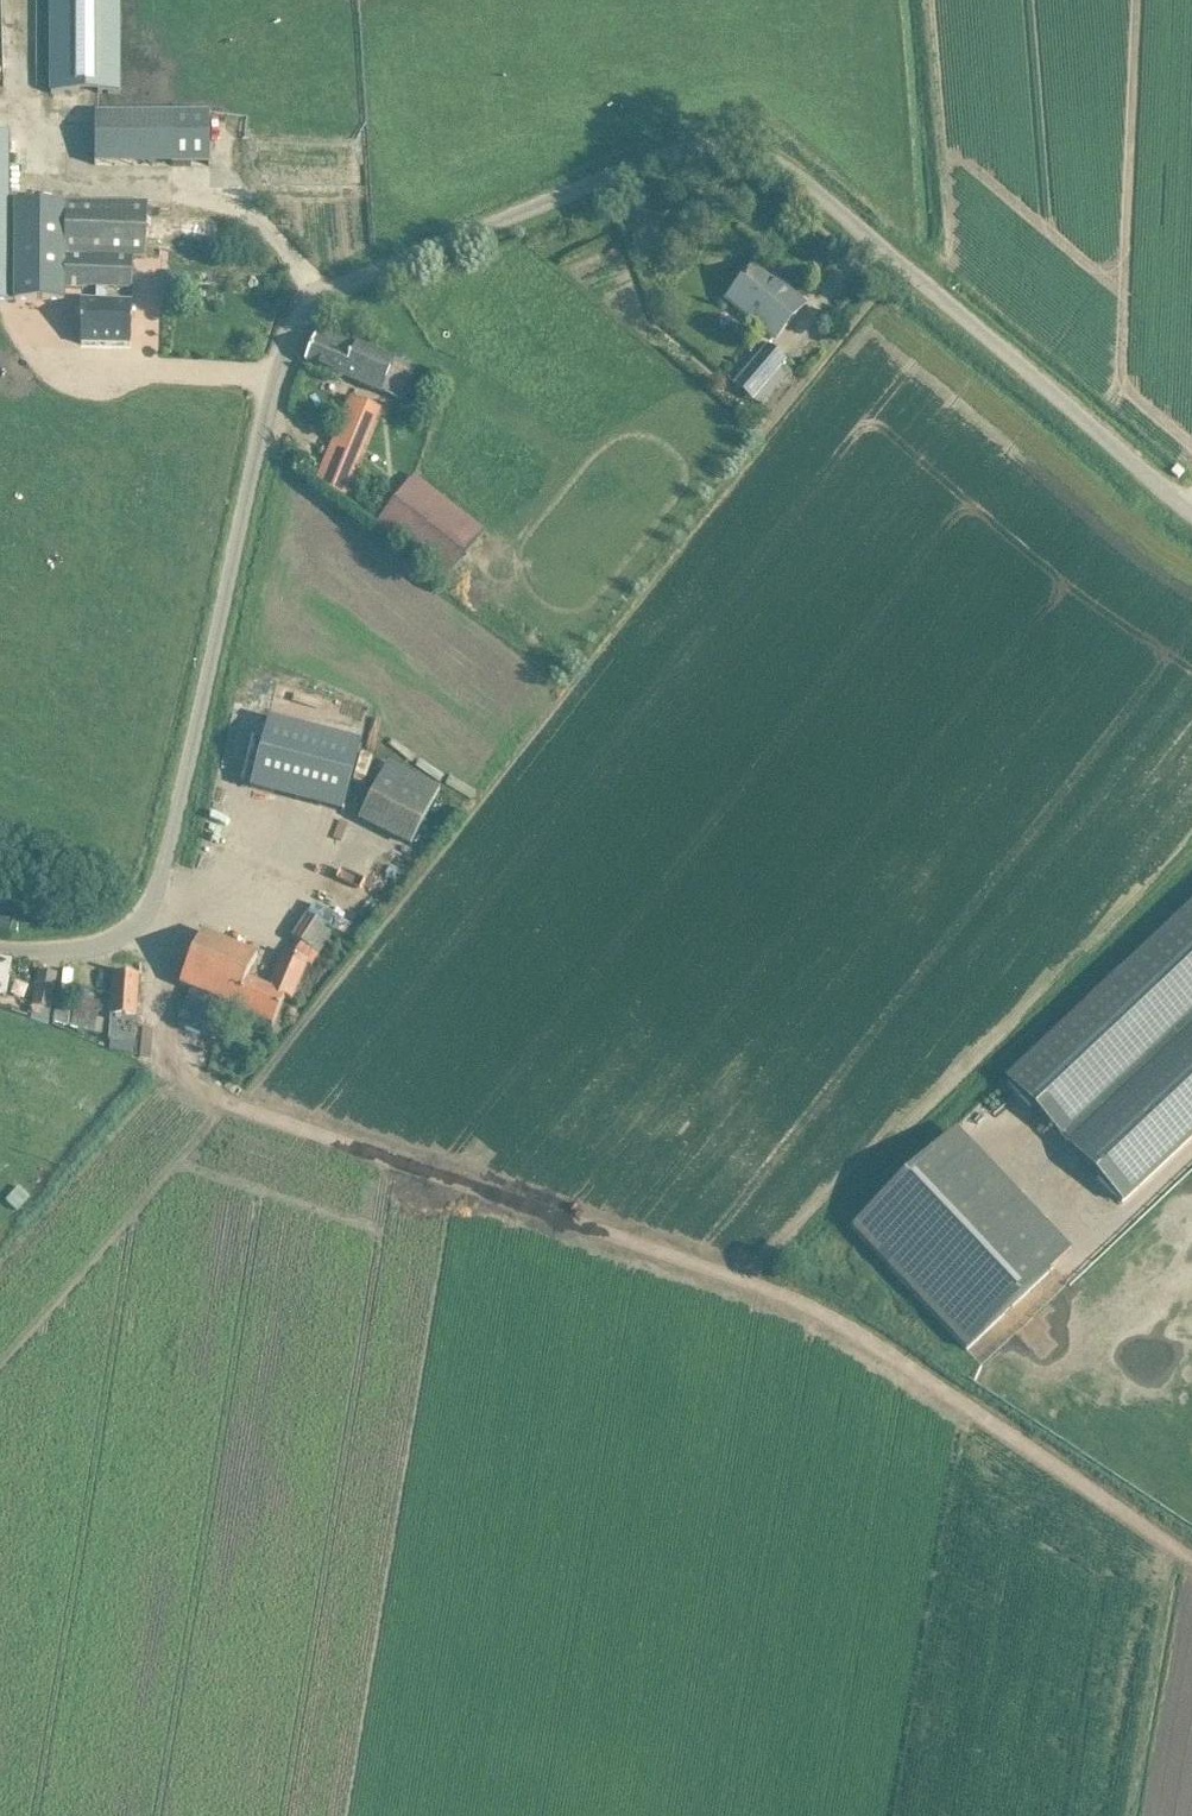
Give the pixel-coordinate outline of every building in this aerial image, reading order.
[(49,95),(120,95),(119,0),(48,0),(49,95)] [(185,115),(95,115),(95,167),(185,167),(209,167),(209,115),(185,115)] [(124,203),(15,204),(15,270),(8,270),(9,133),(0,133),(0,301),(64,302),(64,290),(83,290),(83,289),(96,289),(96,303),(80,303),(81,346),(130,347),(132,305),(106,304),(107,289),(132,291),(132,273),(135,273),(135,270),(133,270),(133,260),(145,261),(146,248),(217,250),(219,221),(147,219),(148,204),(124,203)] [(775,287),(777,285),(756,267),(727,302),(775,342),(804,308),(785,291),(783,294),(775,287)] [(195,277),(167,275),(166,298),(194,299),(195,277)] [(373,352),(374,350),(372,349),(371,352),(320,331),(316,341),(314,340),(304,364),(326,373),(401,403),(415,369),(373,352)] [(767,348),(734,389),(751,403),(784,362),(767,348)] [(780,380),(764,395),(775,407),(792,393),(780,380)] [(374,408),(351,398),(316,486),(337,495),(351,460),(359,463),(366,445),(360,442),(374,408)] [(482,533),(432,493),(413,478),(375,527),(393,542),(443,581),(482,533)] [(269,720),(251,789),(343,813),(361,744),(269,720)] [(409,847),(439,790),(388,763),(358,820),(409,847)] [(1005,1082),(1121,1204),(1191,1136),(1191,905),(1005,1082)] [(8,933),(14,915),(0,911),(0,931),(8,933)] [(333,933),(317,923),(308,917),(292,940),(297,943),(289,956),(284,955),(269,991),(247,981),(257,957),(202,933),(180,986),(192,991),(177,1027),(199,1036),(207,1039),(222,1004),(235,1010),(235,1011),(273,1027),(285,999),(290,1001),(305,965),(311,968),(333,933)] [(12,962),(0,960),(0,997),(5,998),(8,985),(12,962)] [(39,973),(37,982),(31,1020),(48,1026),(56,975),(39,973)] [(113,975),(108,1043),(134,1045),(138,977),(113,975)] [(57,992),(53,1025),(66,1028),(68,1014),(71,994),(57,992)] [(74,1015),(72,1030),(80,1032),(95,1036),(97,1023),(99,1003),(76,999),(74,1015)] [(1070,1253),(955,1131),(851,1229),(966,1351),(1070,1253)] [(31,1211),(39,1192),(27,1186),(18,1205),(31,1211)]
